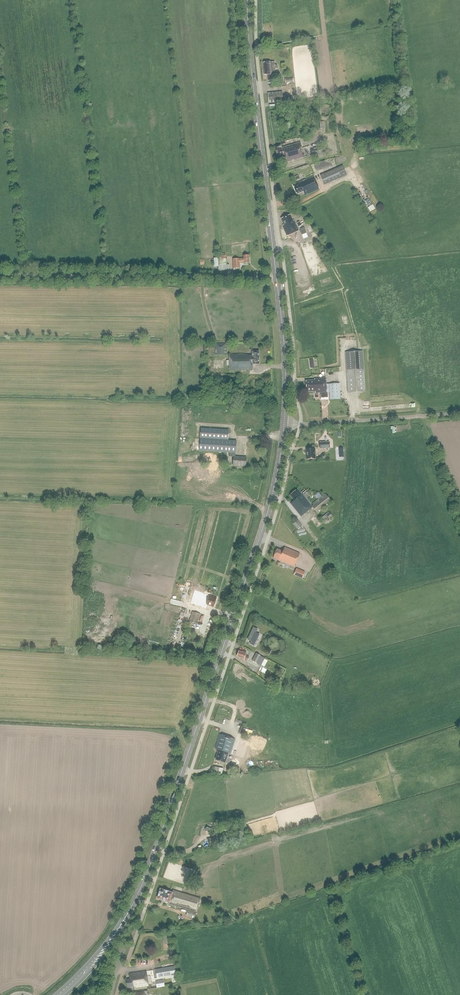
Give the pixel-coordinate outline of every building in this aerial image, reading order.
[(276,65),(275,65),(274,62),(273,62),(263,63),(264,75),(268,75),(268,81),(274,80),(274,74),(275,74),(275,69),(277,68),(277,67),(277,66),(277,65),(276,65)] [(283,101),(282,91),(268,93),(268,103),(283,101)] [(285,163),(304,157),(300,142),(281,148),(280,145),(274,147),(278,159),(283,157),(285,163)] [(316,149),(315,146),(313,147),(313,148),(310,149),(312,156),(324,154),(322,147),(316,149)] [(315,170),(332,166),(330,159),(314,163),(315,170)] [(324,185),(347,175),(343,165),(320,175),(324,185)] [(305,196),(319,189),(313,176),(292,185),(297,194),(303,191),(305,196)] [(287,236),(299,231),(294,220),(293,221),(290,215),(281,219),(284,225),(282,226),(287,236)] [(225,259),(225,253),(219,254),(219,259),(218,259),(218,271),(229,270),(229,265),(227,265),(226,258),(225,259)] [(244,263),(249,263),(249,255),(243,256),(244,258),(239,259),(239,258),(233,259),(233,268),(240,268),(240,263),(244,263)] [(215,355),(226,355),(226,344),(215,344),(215,355)] [(365,392),(364,369),(362,351),(346,352),(347,370),(348,393),(365,392)] [(252,365),(259,364),(259,352),(252,352),(252,355),(247,355),(229,355),(229,371),(253,370),(252,365)] [(340,383),(326,384),(326,378),(314,379),(314,380),(305,381),(306,392),(315,391),(315,393),(315,395),(315,398),(318,398),(318,393),(329,392),(330,400),(341,399),(340,383)] [(235,457),(236,441),(228,440),(229,430),(201,428),(199,451),(229,452),(229,456),(234,457),(233,465),(246,466),(246,458),(235,457)] [(307,459),(316,459),(315,449),(306,449),(307,459)] [(301,494),(298,489),(290,495),(294,501),(291,503),(301,516),(312,507),(318,513),(332,502),(325,494),(312,504),(313,505),(312,506),(303,494),(302,495),(301,494)] [(333,517),(329,512),(321,518),(325,523),(333,517)] [(298,530),(302,526),(298,520),(293,524),(298,530)] [(294,567),(300,553),(284,547),(283,551),(277,549),(273,558),(279,560),(281,561),(294,567)] [(305,572),(297,568),(294,575),(302,579),(305,572)] [(213,607),(216,598),(194,590),(189,604),(205,609),(206,605),(213,607)] [(200,614),(192,611),(189,621),(197,624),(200,614)] [(255,628),(252,626),(247,639),(251,640),(250,643),(254,644),(258,633),(254,632),(255,628)] [(247,661),(249,657),(245,655),(246,653),(242,651),(242,652),(239,651),(237,656),(240,657),(239,658),(243,660),(244,660),(247,661)] [(260,665),(262,661),(264,658),(260,656),(261,656),(256,653),(252,661),(260,665)] [(239,717),(235,728),(250,732),(253,722),(239,717)] [(215,748),(218,750),(215,759),(225,763),(228,753),(230,754),(235,739),(220,734),(215,748)] [(208,845),(218,843),(217,837),(207,839),(208,845)] [(188,909),(186,915),(194,918),(200,898),(173,890),(173,893),(164,890),(163,889),(162,889),(161,889),(160,889),(157,899),(170,902),(169,904),(188,909)] [(157,978),(176,975),(174,966),(156,969),(157,978)] [(136,987),(148,985),(146,971),(129,974),(130,979),(126,980),(127,988),(136,986),(136,987)]
